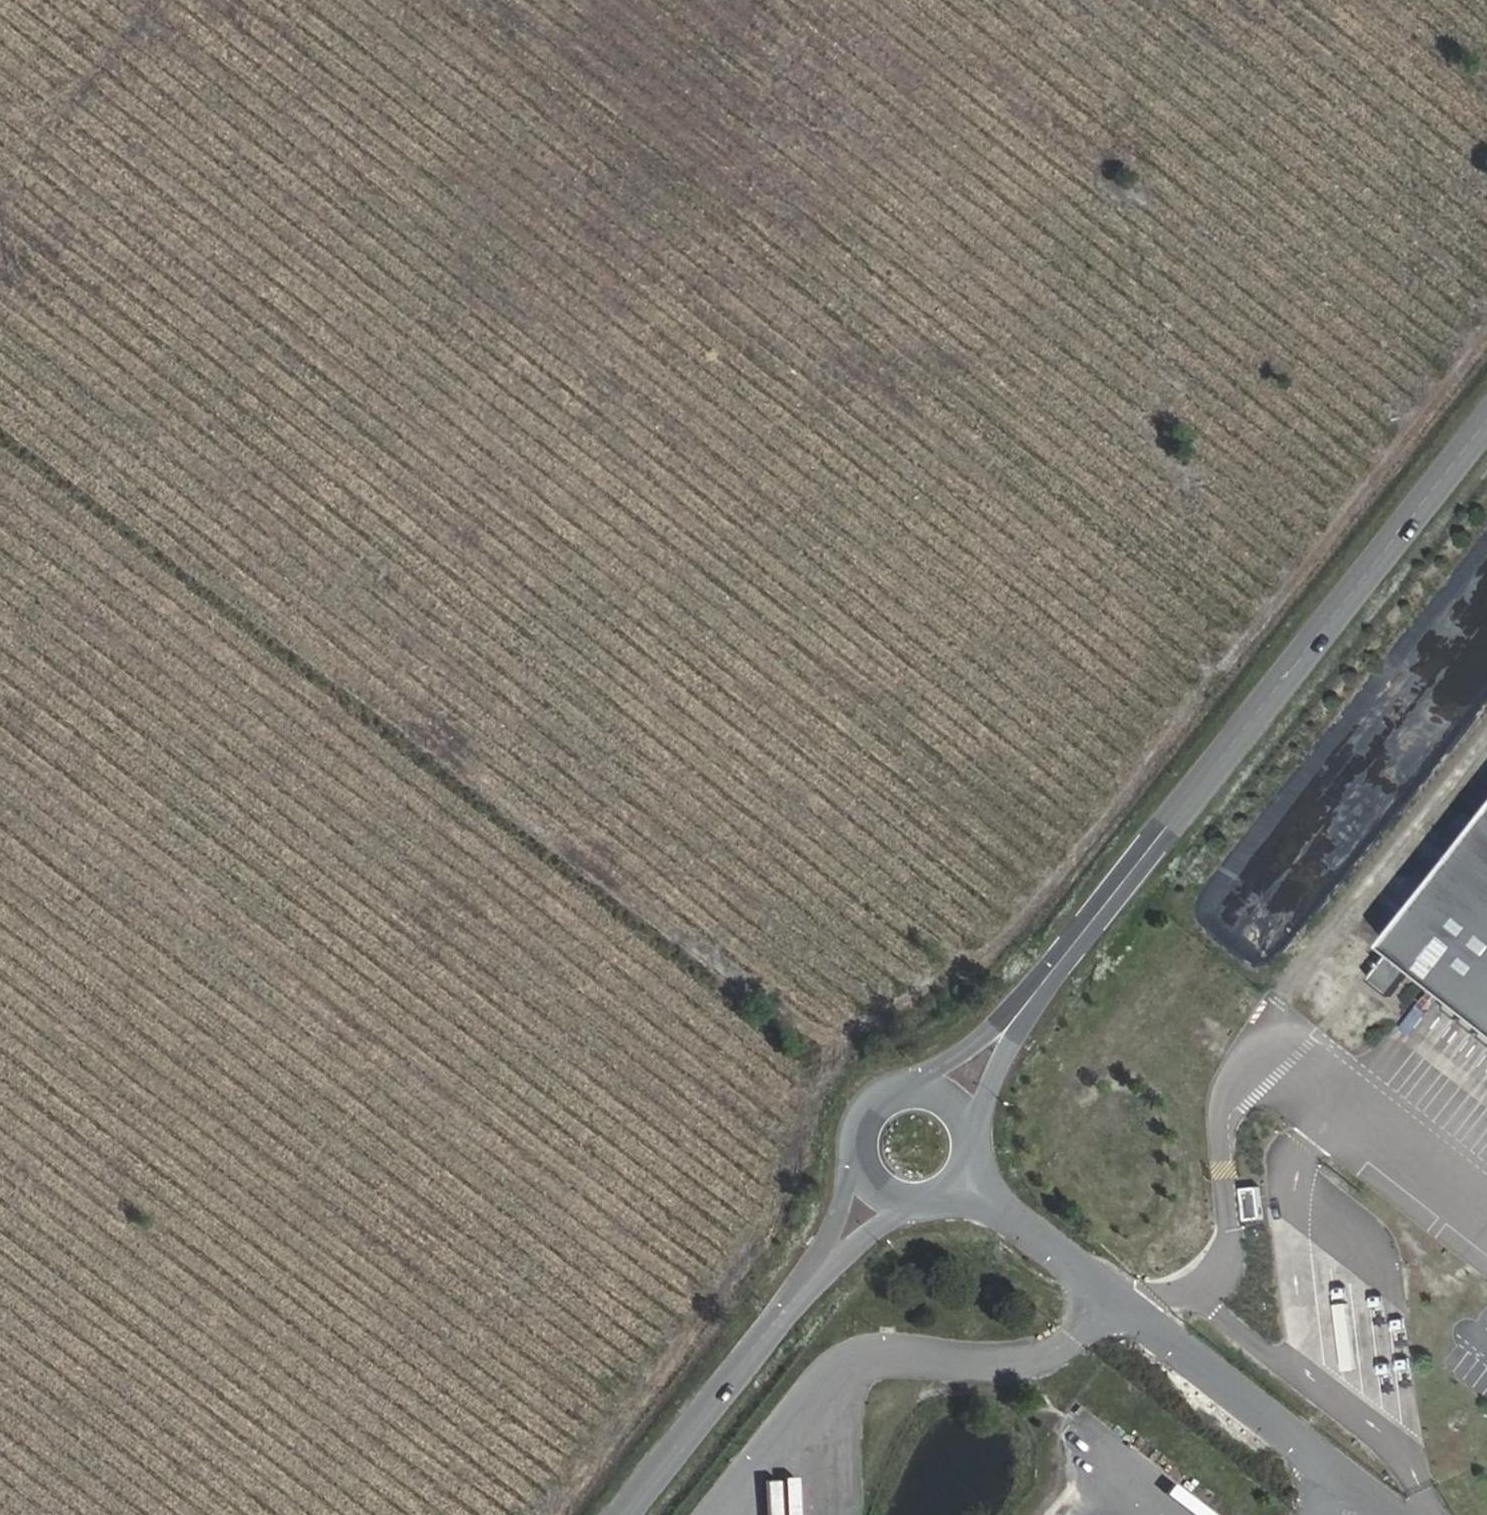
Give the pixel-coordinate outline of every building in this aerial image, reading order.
[(1372,952),(1376,955),(1354,985),(1375,1001),(1398,972),(1486,1040),(1486,805),(1372,952)]
